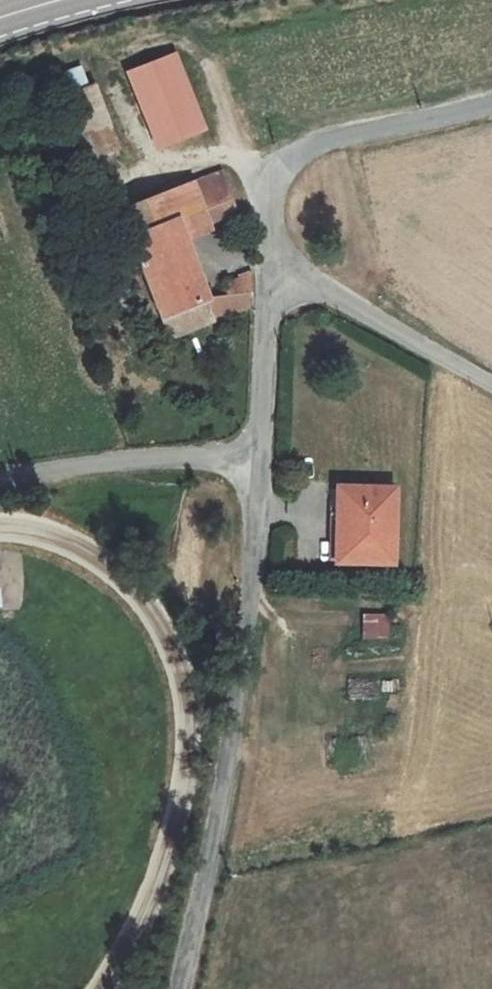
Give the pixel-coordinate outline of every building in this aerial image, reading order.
[(175,55),(129,73),(159,148),(205,129),(175,55)] [(87,66),(65,76),(104,166),(126,157),(87,66)] [(188,239),(244,219),(226,169),(117,209),(172,340),(251,307),(252,270),(210,293),(188,239)] [(395,489),(340,487),(337,560),(393,562),(395,489)] [(389,616),(366,616),(365,637),(389,637),(389,616)]
